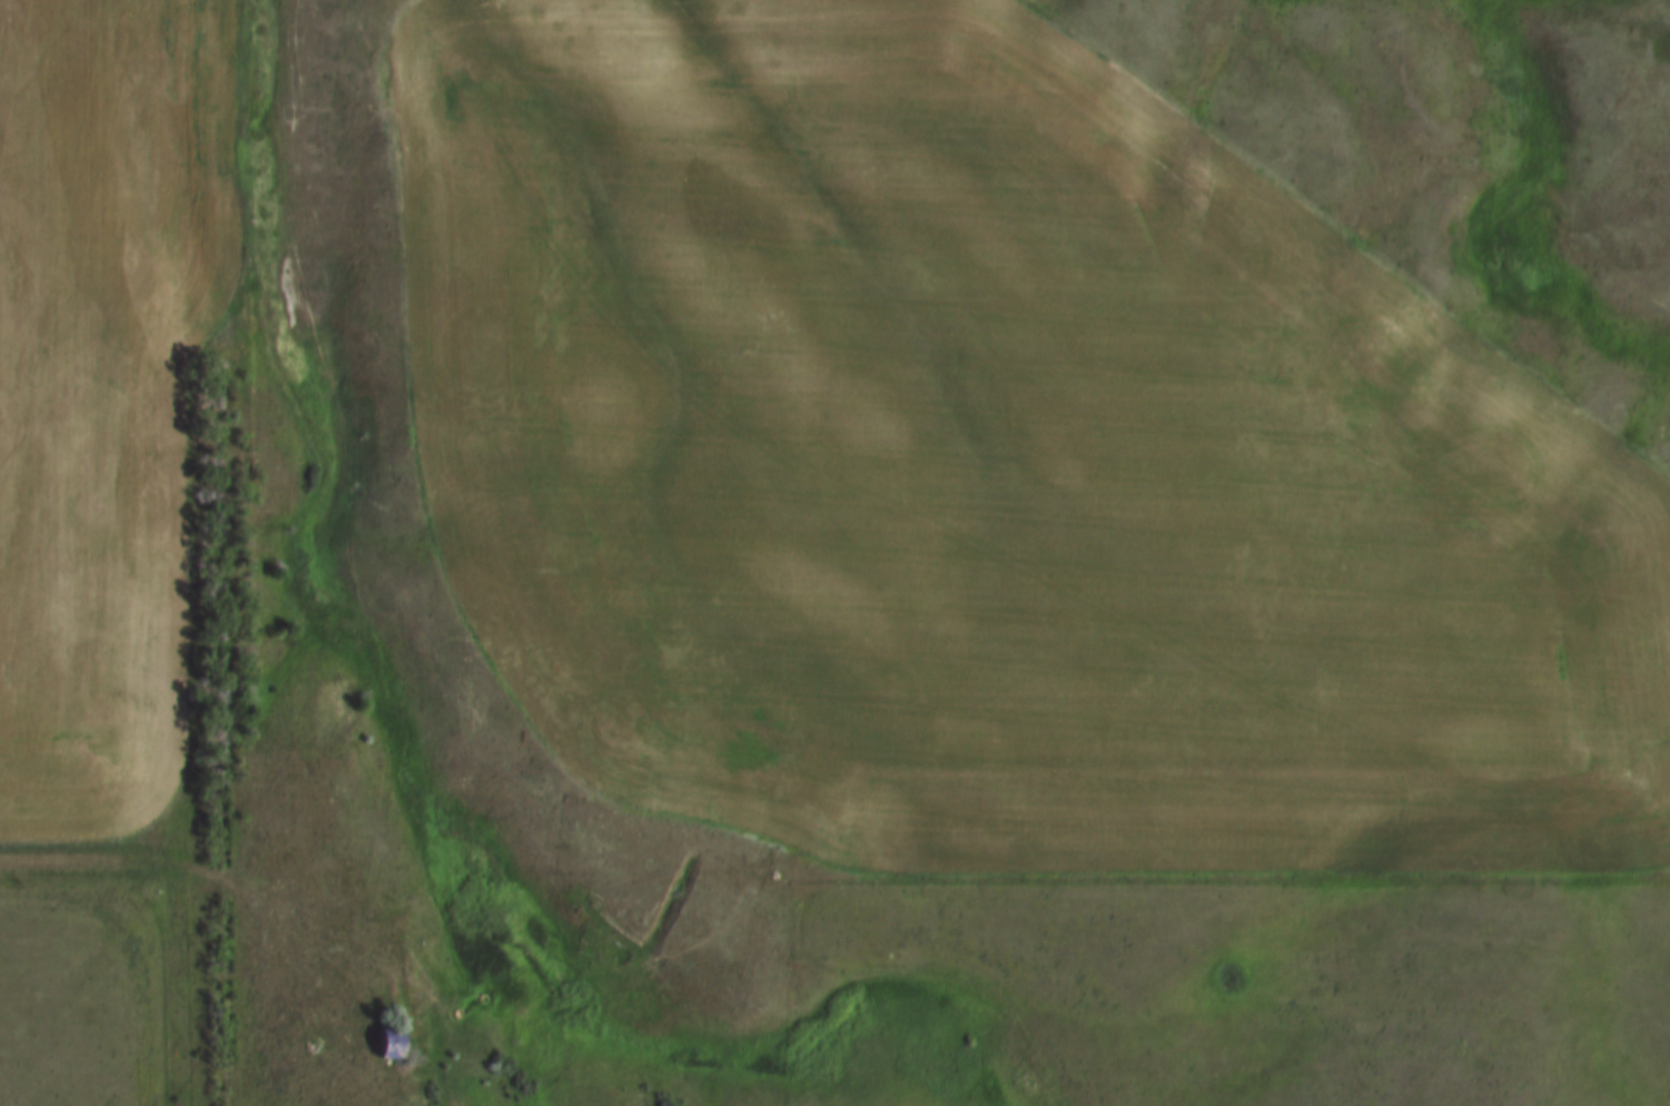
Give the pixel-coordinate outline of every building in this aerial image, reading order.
[(408,1032),(386,1031),(386,1058),(407,1058),(408,1032)]
